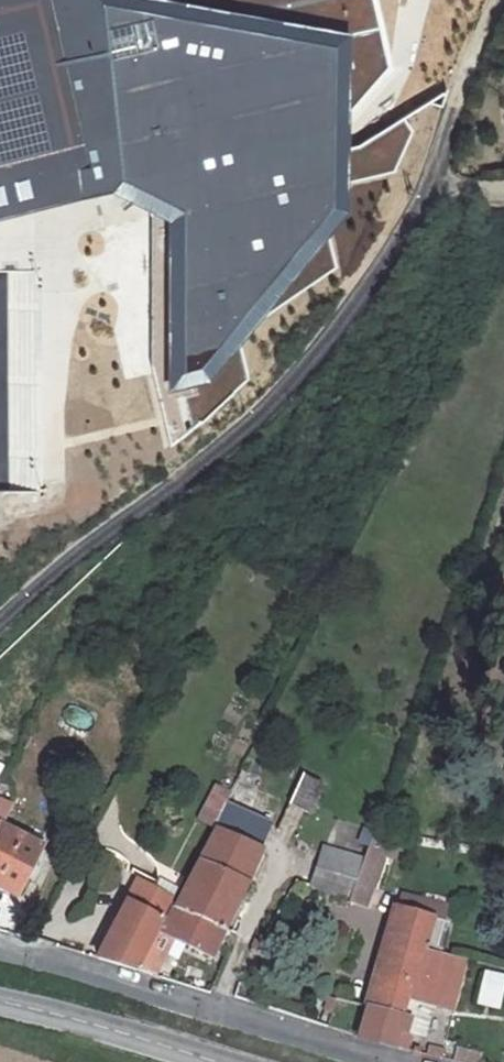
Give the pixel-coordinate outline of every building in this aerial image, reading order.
[(50,0),(0,0),(0,221),(94,199),(50,0)] [(94,199),(113,195),(148,213),(150,362),(171,446),(207,418),(248,382),(240,348),(260,318),(337,268),(330,240),(350,217),(351,187),(395,177),(412,131),(404,118),(359,148),(350,148),(350,135),(350,109),(391,65),(376,0),(50,0),(94,199)] [(40,272),(8,273),(13,488),(41,489),(40,272)] [(58,722),(84,737),(95,718),(70,703),(58,722)] [(128,905),(103,958),(123,965),(154,975),(173,939),(211,956),(281,797),(243,782),(248,772),(242,768),(212,827),(215,828),(160,932),(156,929),(160,921),(128,905)] [(301,775),(288,801),(309,810),(321,783),(301,775)] [(209,826),(224,790),(209,784),(193,820),(209,826)] [(1,824),(11,805),(0,799),(0,823),(1,824)] [(32,864),(42,845),(1,824),(0,823),(0,886),(15,894),(25,875),(33,879),(38,868),(32,864)] [(326,861),(316,889),(347,900),(364,855),(325,846),(320,858),(326,861)] [(367,847),(347,900),(363,907),(383,852),(367,847)] [(390,924),(358,1038),(406,1050),(415,1015),(418,1002),(428,1005),(453,1011),(466,960),(434,952),(443,919),(403,910),(398,927),(390,924)] [(192,965),(186,981),(198,985),(203,968),(192,965)] [(488,974),(482,1000),(496,1004),(503,977),(488,974)] [(418,1002),(415,1015),(425,1017),(428,1005),(418,1002)]
